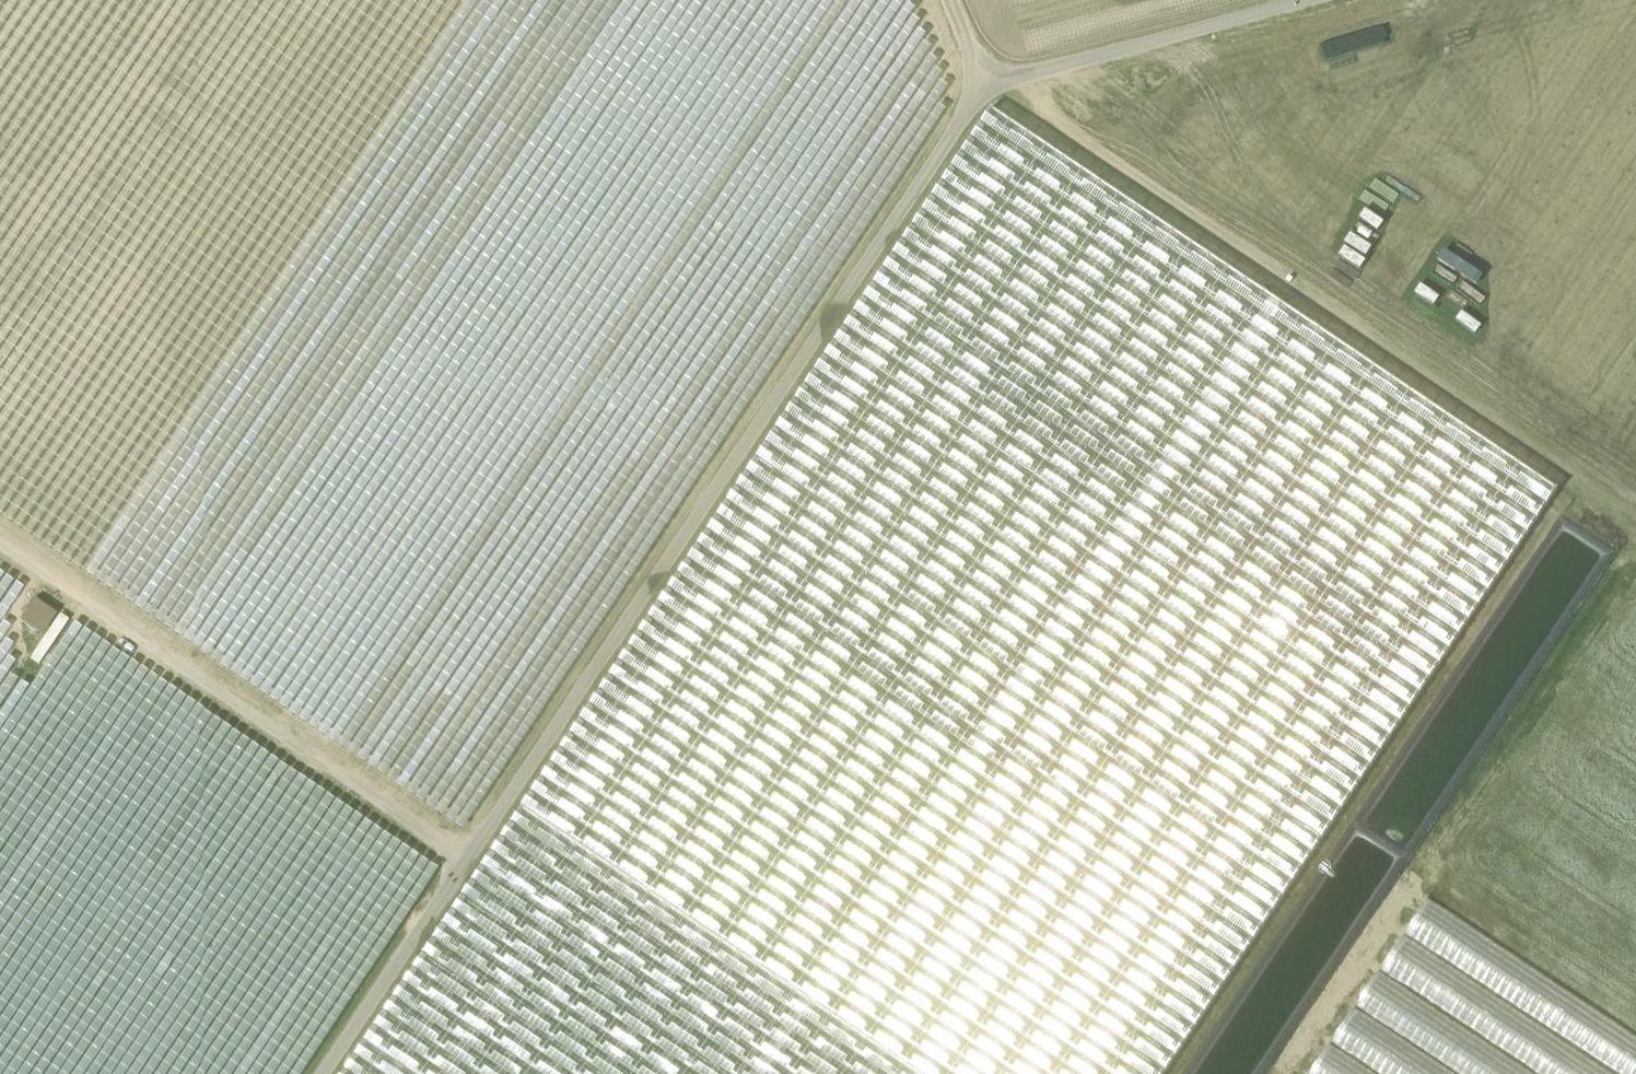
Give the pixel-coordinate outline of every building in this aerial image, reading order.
[(991,113),(835,346),(1399,725),(1555,493),(991,113)] [(1243,958),(1399,725),(835,346),(679,578),(1243,958)] [(1243,958),(679,578),(523,811),(914,1073),(1165,1073),(1243,958)] [(412,1073),(914,1073),(523,811),(367,1043),(412,1073)] [(367,1043),(346,1073),(412,1073),(367,1043)]
